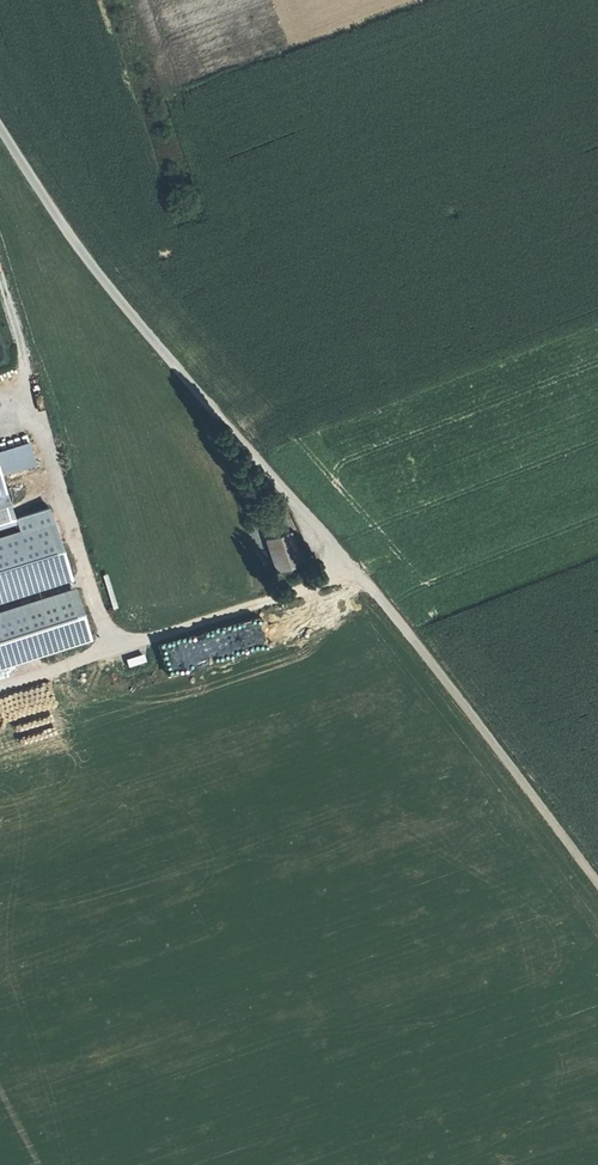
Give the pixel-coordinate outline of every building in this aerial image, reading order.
[(15,522),(0,477),(0,527),(15,522)] [(288,531),(265,538),(275,569),(298,562),(288,531)] [(92,640),(77,589),(0,611),(0,666),(92,640)]
